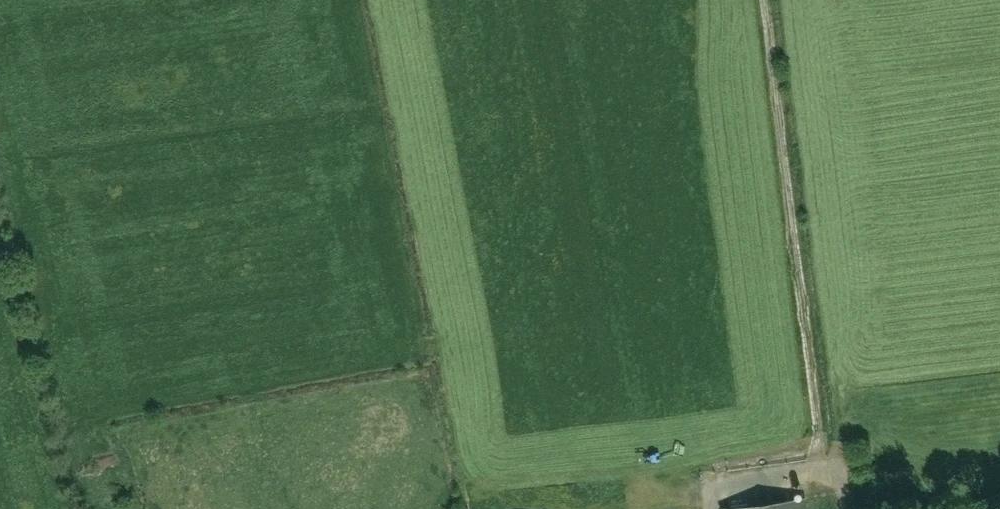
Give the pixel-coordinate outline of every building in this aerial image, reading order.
[(722,507),(722,508),(806,508),(804,496),(722,507)]
